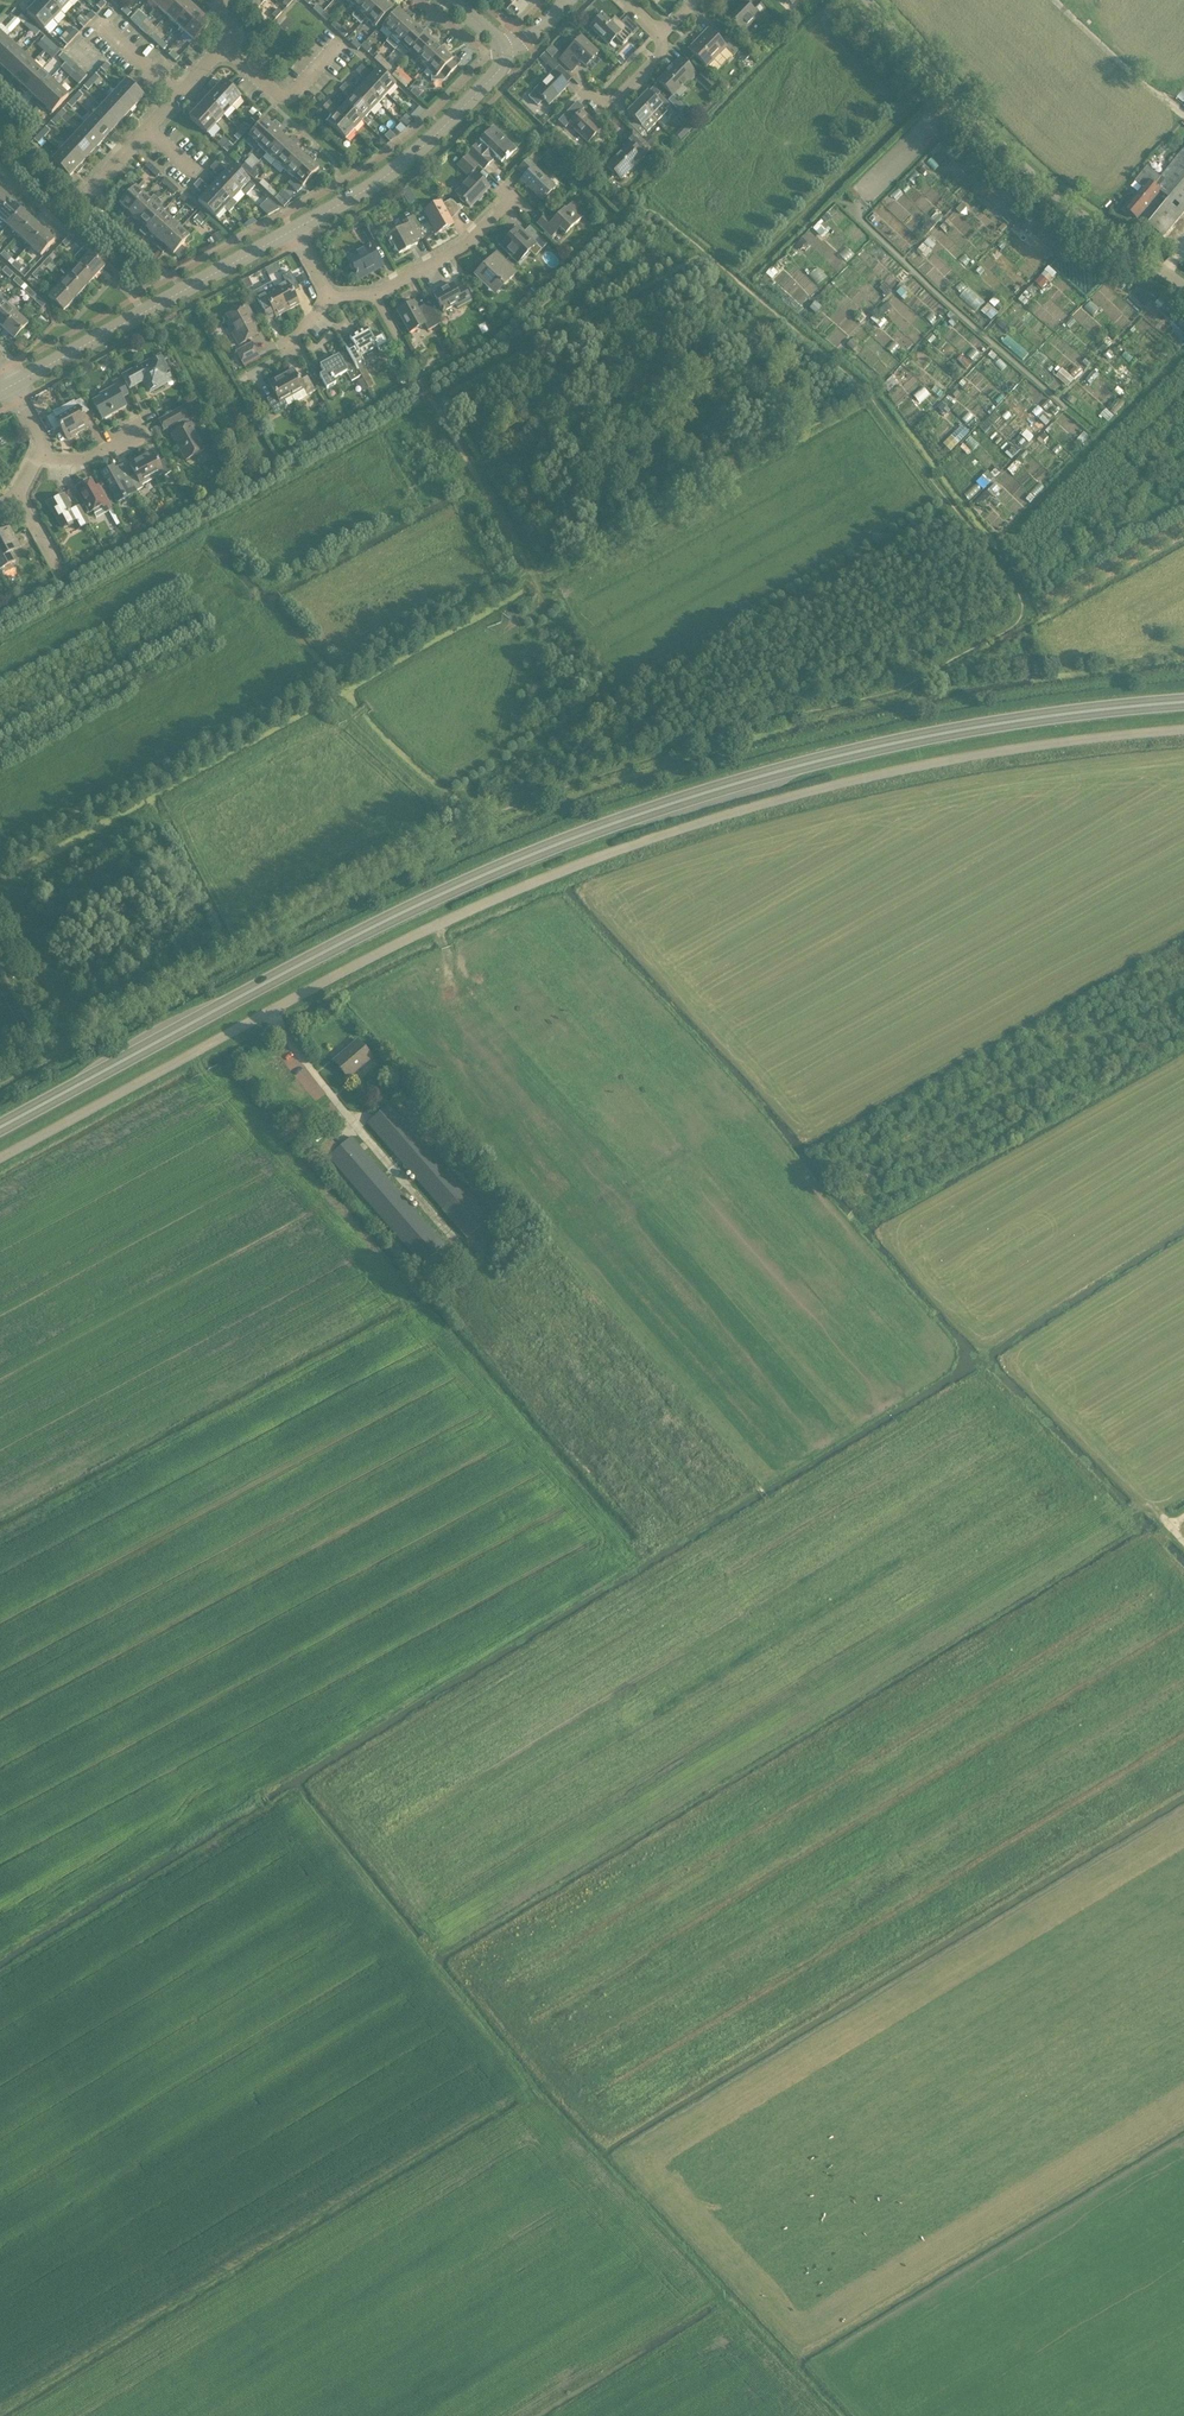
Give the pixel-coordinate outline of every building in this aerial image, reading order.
[(49,0),(40,0),(38,2),(37,0),(35,0),(33,2),(53,21),(62,12),(49,0)] [(62,12),(70,3),(67,0),(49,0),(62,12)] [(102,0),(96,7),(100,10),(106,4),(102,0)] [(159,7),(168,15),(181,0),(165,0),(159,7)] [(168,15),(177,24),(192,6),(186,0),(181,0),(168,15)] [(243,4),(253,13),(264,2),(263,0),(246,0),(243,4)] [(349,2),(357,10),(367,0),(350,0),(349,2)] [(357,10),(358,10),(352,17),(361,25),(366,18),(367,19),(384,0),(367,0),(357,10)] [(367,19),(375,27),(392,9),(385,3),(388,0),(384,0),(367,19)] [(53,21),(33,2),(31,4),(34,7),(27,14),(45,30),(53,21)] [(745,3),(728,20),(742,33),(755,20),(759,24),(769,14),(758,3),(752,9),(745,3)] [(199,12),(192,6),(177,24),(185,32),(204,12),(201,9),(199,12)] [(319,15),(323,12),(317,6),(313,10),(319,15)] [(125,7),(121,11),(128,17),(132,13),(125,7)] [(22,15),(15,9),(11,13),(18,19),(22,15)] [(278,9),(272,16),(275,19),(282,13),(278,9)] [(392,35),(412,13),(409,10),(405,15),(398,9),(383,27),(392,35)] [(139,28),(147,20),(146,20),(148,18),(139,10),(130,20),(139,28)] [(86,18),(90,21),(96,15),(92,12),(86,18)] [(204,12),(185,32),(195,40),(211,23),(204,17),(206,14),(204,12)] [(323,12),(319,15),(326,22),(330,18),(323,12)] [(415,15),(412,13),(392,35),(401,43),(417,25),(411,20),(415,15)] [(90,21),(86,18),(81,15),(76,20),(80,25),(83,28),(90,21)] [(604,17),(592,29),(608,45),(615,38),(623,46),(633,35),(627,29),(621,23),(619,21),(614,26),(604,17)] [(627,17),(621,23),(627,29),(633,24),(627,17)] [(33,26),(27,20),(23,24),(29,30),(33,26)] [(156,29),(147,20),(139,28),(149,37),(156,29)] [(337,32),(341,28),(335,22),(331,26),(337,32)] [(424,31),(417,25),(401,43),(409,52),(430,29),(427,27),(424,31)] [(40,32),(33,26),(29,30),(36,36),(40,32)] [(66,32),(73,39),(79,33),(75,30),(74,31),(70,27),(66,32)] [(341,28),(337,32),(344,38),(348,34),(341,28)] [(156,29),(149,37),(157,45),(161,41),(161,40),(165,37),(156,29)] [(430,29),(409,52),(418,60),(435,42),(429,36),(433,32),(430,29)] [(701,41),(691,51),(707,66),(725,47),(734,56),(740,49),(727,36),(721,42),(709,30),(700,39),(701,41)] [(73,39),(66,32),(60,39),(63,43),(67,46),(73,39)] [(6,37),(0,44),(0,61),(15,46),(6,37)] [(51,42),(45,37),(41,42),(47,47),(51,42)] [(581,38),(560,59),(572,71),(580,62),(585,67),(598,55),(581,38)] [(161,41),(157,45),(163,51),(167,46),(161,41)] [(361,47),(354,41),(351,44),(358,50),(361,47)] [(57,49),(58,49),(51,42),(47,47),(47,48),(52,51),(54,53),(57,49)] [(435,42),(418,60),(427,68),(448,46),(445,43),(441,48),(435,42)] [(361,47),(367,53),(371,49),(364,43),(361,47)] [(0,61),(0,64),(5,69),(2,71),(5,74),(24,54),(15,46),(0,61)] [(450,48),(448,46),(427,68),(433,74),(431,76),(432,82),(444,81),(458,66),(452,61),(453,59),(446,52),(450,48)] [(552,46),(546,52),(551,58),(557,52),(552,46)] [(742,50),(737,55),(744,62),(749,57),(742,50)] [(172,51),(169,55),(175,61),(179,57),(172,51)] [(545,53),(540,59),(546,65),(547,65),(551,60),(545,53)] [(32,62),(24,54),(5,74),(8,76),(10,74),(16,80),(32,62)] [(65,63),(68,59),(62,54),(58,58),(65,63)] [(381,66),(384,61),(378,55),(374,60),(381,66)] [(619,56),(615,60),(621,65),(624,61),(619,56)] [(68,59),(65,63),(71,70),(75,66),(68,59)] [(41,60),(37,65),(41,69),(46,65),(41,60)] [(679,60),(658,82),(673,96),(687,81),(689,83),(696,76),(679,60)] [(391,67),(384,61),(381,66),(387,72),(391,67)] [(41,70),(32,62),(16,80),(22,85),(21,88),(23,90),(41,70)] [(107,62),(101,69),(105,73),(111,66),(107,62)] [(363,64),(360,68),(388,93),(396,84),(379,68),(373,74),(363,64)] [(534,91),(529,98),(538,107),(544,100),(549,105),(568,86),(567,84),(572,79),(558,66),(534,91)] [(388,93),(360,68),(357,71),(367,80),(362,86),(380,102),(388,93)] [(398,82),(405,75),(398,69),(392,76),(398,82)] [(50,79),(41,70),(23,90),(26,93),(28,90),(34,96),(50,79)] [(76,74),(72,79),(79,85),(87,76),(80,70),(76,74)] [(702,73),(695,80),(707,93),(715,85),(702,73)] [(96,74),(90,80),(94,84),(97,86),(103,81),(100,78),(96,74)] [(412,81),(405,75),(398,82),(405,88),(412,81)] [(50,79),(34,96),(40,102),(38,105),(41,107),(59,87),(50,79)] [(94,84),(90,80),(84,87),(87,91),(94,84)] [(127,80),(119,89),(137,105),(142,100),(144,102),(147,99),(127,80)] [(215,85),(213,88),(233,106),(242,97),(224,81),(218,87),(215,85)] [(380,102),(362,86),(357,92),(346,82),(343,86),(371,111),(380,102)] [(371,111),(343,86),(340,89),(351,98),(345,104),(368,125),(370,123),(365,118),(371,111)] [(69,96),(59,87),(41,107),(43,110),(46,107),(52,113),(69,96)] [(233,106),(213,88),(210,90),(213,93),(207,99),(225,115),(233,106)] [(119,89),(110,98),(131,117),(133,114),(130,112),(137,105),(119,89)] [(413,89),(410,93),(417,99),(420,95),(413,89)] [(79,92),(74,97),(78,101),(83,96),(79,92)] [(637,103),(651,117),(657,122),(667,112),(665,110),(670,105),(658,95),(654,100),(647,93),(637,103)] [(672,96),(667,101),(679,113),(684,108),(672,96)] [(78,101),(74,97),(67,105),(71,109),(78,101)] [(131,117),(110,98),(102,107),(120,123),(126,117),(128,119),(131,117)] [(225,115),(207,99),(201,105),(198,103),(196,105),(216,124),(225,115)] [(368,125),(345,104),(340,110),(330,100),(327,103),(355,129),(362,122),(367,126),(368,125)] [(576,102),(558,121),(565,128),(569,124),(588,143),(601,129),(582,111),(584,109),(576,102)] [(355,129),(327,103),(324,107),(334,116),(329,123),(346,139),(355,129)] [(651,117),(637,103),(628,113),(634,120),(630,125),(641,135),(645,131),(641,127),(651,117)] [(216,124),(196,105),(194,108),(196,111),(190,117),(207,133),(216,124)] [(120,123),(102,107),(94,116),(114,134),(117,132),(114,129),(120,123)] [(57,115),(62,119),(67,113),(62,109),(57,115)] [(252,109),(249,113),(253,116),(250,119),(255,123),(261,116),(257,112),(256,113),(252,109)] [(416,111),(411,116),(416,121),(421,115),(416,111)] [(62,119),(57,115),(50,122),(55,126),(62,119)] [(407,115),(401,121),(407,126),(413,120),(407,115)] [(543,115),(539,120),(544,125),(548,120),(543,115)] [(94,116),(86,125),(103,141),(109,135),(111,137),(114,134),(94,116)] [(258,145),(278,123),(276,120),(272,124),(266,119),(249,136),(258,145)] [(399,122),(391,131),(397,137),(399,135),(406,128),(399,122)] [(278,123),(258,145),(267,153),(283,135),(277,130),(281,125),(278,123)] [(687,123),(675,136),(681,141),(693,128),(687,123)] [(241,130),(245,133),(250,128),(246,124),(241,130)] [(86,125),(77,134),(97,152),(100,150),(97,147),(103,141),(86,125)] [(585,145),(587,143),(570,125),(568,127),(585,145)] [(41,132),(45,137),(50,131),(46,127),(41,132)] [(473,149),(468,154),(484,170),(496,157),(502,162),(506,158),(507,159),(517,149),(494,127),(480,141),(483,144),(476,152),(473,149)] [(245,133),(241,130),(234,137),(238,141),(245,133)] [(630,142),(606,167),(614,174),(615,172),(622,178),(651,148),(649,147),(644,142),(632,130),(625,138),(630,142)] [(45,137),(41,132),(34,140),(38,144),(45,137)] [(390,132),(385,137),(390,142),(395,137),(390,132)] [(77,134),(69,143),(86,159),(92,153),(95,155),(97,152),(77,134)] [(289,141),(283,135),(267,153),(276,161),(296,139),(293,137),(289,141)] [(649,137),(644,142),(649,147),(654,142),(649,137)] [(296,139),(276,161),(285,169),(301,151),(295,146),(299,142),(296,139)] [(380,139),(375,144),(380,149),(385,144),(380,139)] [(229,142),(222,149),(227,153),(233,146),(229,142)] [(86,159),(69,143),(61,151),(81,170),(83,168),(81,165),(86,159)] [(1155,185),(1170,197),(1148,225),(1166,238),(1183,214),(1183,147),(1155,185)] [(81,170),(61,151),(52,161),(70,177),(76,170),(78,173),(81,170)] [(308,157),(301,151),(285,169),(294,178),(314,155),(311,153),(308,157)] [(233,153),(229,157),(236,163),(240,159),(233,153)] [(245,162),(252,168),(259,161),(253,154),(245,162)] [(317,158),(314,155),(294,178),(303,186),(320,168),(313,162),(317,158)] [(471,177),(456,193),(471,207),(490,188),(473,171),(479,165),(469,155),(459,165),(471,177)] [(528,158),(518,168),(525,175),(521,179),(543,200),(555,187),(534,167),(535,165),(528,158)] [(242,190),(247,195),(255,186),(250,181),(233,165),(227,171),(217,161),(214,164),(242,190)] [(148,163),(145,167),(156,177),(160,174),(153,168),(148,163)] [(242,190),(214,164),(211,167),(221,177),(216,183),(233,199),(242,190)] [(251,170),(245,164),(241,168),(248,174),(251,170)] [(255,166),(251,170),(248,174),(254,180),(258,176),(255,173),(259,170),(255,166)] [(168,188),(171,185),(165,179),(162,182),(168,188)] [(233,199),(216,183),(210,189),(200,179),(197,182),(225,208),(230,213),(239,204),(233,199)] [(125,217),(145,195),(139,190),(145,184),(142,180),(120,204),(126,210),(122,215),(125,217)] [(266,191),(269,186),(262,180),(259,184),(266,191)] [(225,208),(197,182),(194,185),(205,195),(199,201),(217,217),(225,208)] [(1161,196),(1149,184),(1123,216),(1136,226),(1161,196)] [(178,191),(171,185),(168,188),(174,194),(178,191)] [(269,186),(266,191),(272,196),(276,192),(269,186)] [(0,190),(0,212),(11,200),(3,192),(0,190)] [(150,200),(145,195),(125,217),(128,219),(132,215),(138,221),(154,203),(158,200),(154,196),(150,200)] [(183,208),(189,201),(183,195),(179,199),(184,203),(181,207),(183,208)] [(269,215),(278,208),(269,197),(260,205),(269,215)] [(281,197),(277,201),(284,207),(287,203),(281,197)] [(441,201),(425,210),(438,233),(454,224),(449,216),(454,214),(455,215),(461,209),(451,199),(443,204),(441,201)] [(0,212),(0,218),(8,225),(22,210),(14,203),(11,200),(0,212)] [(189,201),(183,208),(185,210),(188,207),(192,211),(196,207),(189,201)] [(546,214),(537,223),(552,237),(560,229),(566,235),(586,214),(573,202),(566,210),(565,209),(562,206),(550,218),(546,214)] [(163,211),(154,203),(138,221),(144,227),(140,231),(143,233),(163,211)] [(25,213),(22,210),(8,225),(19,235),(33,220),(25,213)] [(172,220),(163,211),(143,233),(146,236),(150,232),(156,237),(172,220)] [(201,212),(193,220),(200,226),(208,218),(201,212)] [(172,220),(156,237),(162,243),(158,248),(160,250),(181,228),(175,223),(179,218),(176,215),(172,220)] [(407,225),(387,236),(393,247),(395,246),(399,254),(419,244),(418,242),(424,239),(413,217),(405,221),(407,225)] [(812,229),(821,238),(831,229),(822,219),(812,229)] [(33,220),(19,235),(30,245),(44,230),(36,223),(33,220)] [(370,227),(362,232),(370,244),(377,240),(370,227)] [(519,227),(500,246),(517,263),(529,251),(535,256),(547,244),(532,229),(526,235),(519,227)] [(181,228),(160,250),(164,253),(168,248),(174,254),(175,253),(179,257),(181,257),(186,252),(185,249),(181,246),(194,232),(191,229),(187,233),(181,228)] [(47,233),(44,230),(30,245),(41,255),(55,240),(47,233)] [(219,232),(211,236),(215,243),(222,239),(219,232)] [(69,236),(62,243),(66,247),(73,240),(69,236)] [(373,245),(348,259),(360,279),(384,266),(373,245)] [(59,247),(52,254),(56,258),(63,251),(59,247)] [(85,247),(74,259),(94,278),(102,269),(105,266),(85,247)] [(4,252),(0,256),(8,263),(11,259),(4,252)] [(49,257),(41,265),(46,269),(53,261),(49,257)] [(79,265),(69,275),(84,288),(91,281),(94,278),(74,259),(73,260),(79,265)] [(491,259),(475,275),(489,288),(496,281),(500,284),(508,277),(510,279),(516,272),(503,259),(498,265),(491,259)] [(15,262),(11,266),(19,273),(22,269),(15,262)] [(277,263),(266,268),(269,275),(280,269),(277,263)] [(811,273),(818,283),(827,276),(820,267),(811,273)] [(6,268),(2,271),(10,278),(13,275),(6,268)] [(39,268),(31,276),(35,280),(43,272),(39,268)] [(287,282),(276,288),(288,310),(299,304),(291,289),(299,285),(292,272),(284,277),(287,282)] [(303,273),(296,277),(300,284),(307,279),(303,273)] [(84,288),(69,275),(59,286),(74,299),(81,291),(84,288)] [(16,277),(12,282),(21,289),(25,284),(16,277)] [(453,283),(436,293),(439,298),(436,299),(443,312),(456,305),(458,308),(472,300),(464,287),(457,291),(453,283)] [(535,284),(533,286),(535,288),(538,292),(543,287),(540,284),(539,284),(535,284)] [(74,299),(59,286),(49,297),(64,310),(72,302),(74,299)] [(961,296),(977,310),(986,301),(969,286),(961,296)] [(28,288),(24,292),(26,294),(25,295),(30,301),(35,295),(28,288)] [(288,310),(276,288),(266,294),(263,288),(254,292),(262,306),(269,302),(277,316),(288,310)] [(38,297),(35,302),(42,309),(46,305),(38,297)] [(415,302),(398,311),(410,332),(425,324),(428,330),(441,323),(439,320),(429,302),(419,308),(415,302)] [(0,310),(0,325),(3,328),(17,313),(7,303),(0,310)] [(248,305),(229,315),(237,331),(233,334),(240,345),(259,334),(253,324),(257,322),(248,305)] [(29,324),(17,313),(3,328),(12,336),(14,339),(29,324)] [(441,319),(439,320),(441,323),(443,328),(445,327),(447,326),(447,323),(447,321),(445,319),(443,319),(441,319)] [(352,342),(346,345),(348,350),(358,369),(365,365),(360,356),(378,347),(380,351),(389,346),(381,332),(373,337),(368,328),(350,337),(352,342)] [(1023,359),(1028,354),(1009,336),(1004,341),(1023,359)] [(17,341),(13,344),(21,352),(25,349),(17,341)] [(252,342),(235,352),(245,369),(261,360),(259,357),(260,357),(252,342)] [(325,373),(320,375),(327,388),(336,383),(333,379),(347,372),(352,381),(359,377),(350,359),(343,363),(339,355),(321,365),(325,373)] [(103,365),(107,366),(111,364),(107,357),(100,361),(103,365)] [(138,367),(123,375),(130,388),(145,380),(150,390),(172,378),(161,357),(139,369),(138,367)] [(1069,386),(1075,379),(1063,368),(1056,375),(1069,386)] [(281,375),(292,396),(295,401),(315,390),(308,376),(299,381),(293,369),(281,375)] [(292,396),(281,375),(269,382),(275,394),(268,398),(276,414),(282,411),(280,408),(287,404),(285,399),(292,396)] [(101,396),(93,401),(103,419),(127,406),(123,398),(129,394),(120,379),(114,382),(116,386),(100,395),(101,396)] [(43,400),(36,397),(33,402),(41,405),(43,400)] [(74,401),(65,406),(79,432),(90,426),(83,414),(89,411),(82,399),(75,402),(74,401)] [(79,432),(65,406),(53,412),(53,414),(48,417),(55,429),(61,426),(68,438),(79,432)] [(182,408),(159,420),(165,430),(173,425),(176,432),(174,433),(182,447),(180,448),(186,459),(205,449),(191,423),(182,428),(179,422),(188,417),(182,408)] [(963,423),(944,443),(952,450),(971,431),(963,423)] [(140,456),(152,478),(163,472),(164,475),(171,471),(165,459),(159,462),(152,450),(140,456)] [(152,478),(140,456),(129,462),(136,475),(129,478),(136,491),(143,487),(141,484),(152,478)] [(136,491),(129,478),(122,466),(115,470),(113,467),(103,473),(118,502),(137,492),(136,491)] [(90,480),(77,487),(91,512),(102,506),(106,513),(113,509),(102,488),(96,491),(90,480)] [(1023,500),(1031,492),(1020,481),(1012,489),(1023,500)] [(65,494),(50,502),(55,510),(53,512),(57,519),(59,518),(65,528),(75,522),(79,529),(89,524),(80,506),(73,510),(65,494)] [(1,569),(15,561),(10,552),(18,548),(12,537),(15,536),(10,528),(0,533),(0,567),(1,569)] [(333,1061),(348,1078),(372,1057),(357,1040),(333,1061)] [(410,1088),(400,1096),(410,1108),(420,1100),(410,1088)] [(314,1110),(308,1102),(300,1109),(306,1117),(314,1110)] [(491,1219),(465,1189),(390,1102),(366,1123),(442,1209),(467,1240),(491,1219)] [(421,1265),(445,1244),(352,1136),(338,1148),(329,1137),(319,1147),(328,1157),(421,1265)]
